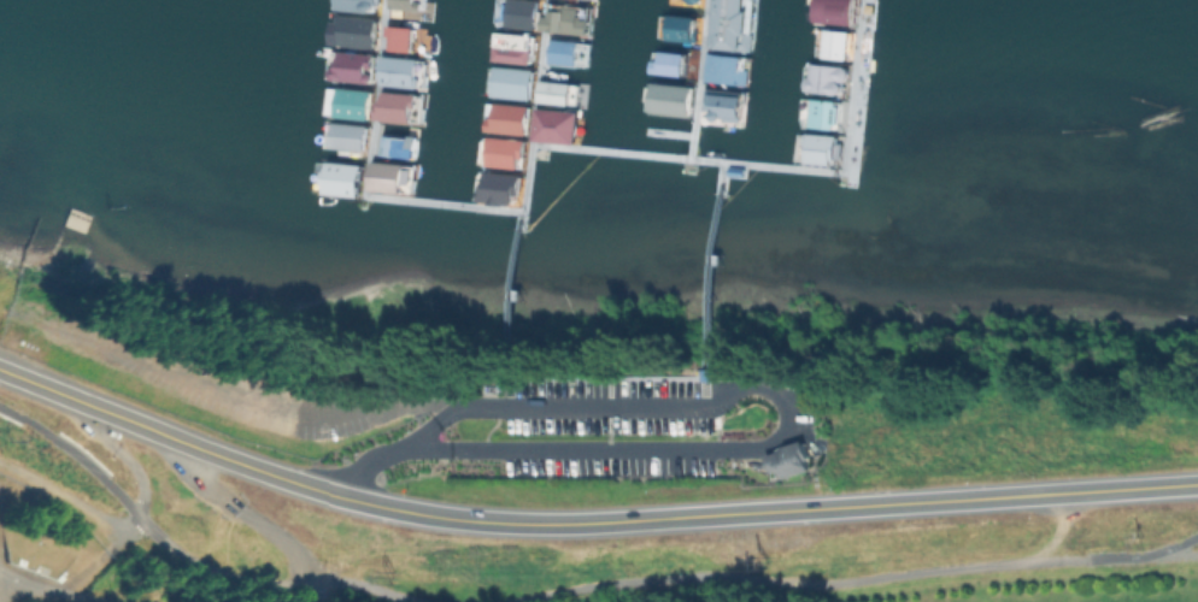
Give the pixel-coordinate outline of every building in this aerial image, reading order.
[(536,30),(538,0),(507,0),(506,28),(536,30)] [(739,50),(739,39),(750,40),(752,0),(709,0),(707,48),(739,50)] [(814,23),(854,24),(855,0),(815,0),(814,23)] [(543,32),(589,33),(589,18),(580,18),(580,4),(551,4),(551,15),(543,15),(543,32)] [(698,16),(667,15),(666,40),(697,41),(698,16)] [(329,45),(374,47),(375,17),(330,16),(329,45)] [(385,50),(410,51),(411,26),(386,25),(385,50)] [(822,58),(848,59),(849,30),(823,29),(822,58)] [(534,36),(493,31),(489,60),(531,64),(534,36)] [(548,64),(576,64),(577,41),(549,40),(548,64)] [(372,53),(334,51),(332,81),(371,83),(372,53)] [(682,75),(683,53),(651,51),(650,73),(682,75)] [(744,85),(746,69),(739,68),(741,57),(704,52),(700,80),(744,85)] [(416,86),(417,57),(379,56),(378,85),(416,86)] [(800,95),(798,126),(840,129),(842,98),(846,98),(848,65),(804,63),(802,95),(800,95)] [(490,95),(529,100),(533,70),(494,64),(490,95)] [(575,104),(576,82),(538,80),(537,102),(575,104)] [(692,84),(652,83),(650,112),(690,114),(692,84)] [(331,118),(367,119),(368,90),(333,88),(331,118)] [(412,121),(413,92),(376,91),(375,120),(412,121)] [(723,116),(738,117),(741,97),(726,94),(723,116)] [(489,131),(526,135),(530,106),(492,101),(489,131)] [(577,142),(578,110),(534,109),(534,142),(577,142)] [(322,148),(364,150),(365,124),(329,122),(328,136),(323,136),(322,148)] [(837,134),(808,133),(807,163),(836,164),(837,134)] [(524,138),(487,137),(486,167),(524,167),(524,138)] [(404,164),(372,159),(368,189),(400,193),(404,164)] [(323,194),(360,196),(361,163),(325,161),(323,194)] [(482,204),(520,205),(522,174),(484,172),(482,204)] [(812,471),(783,479),(781,472),(771,474),(768,459),(783,454),(782,449),(805,443),(812,471)]
